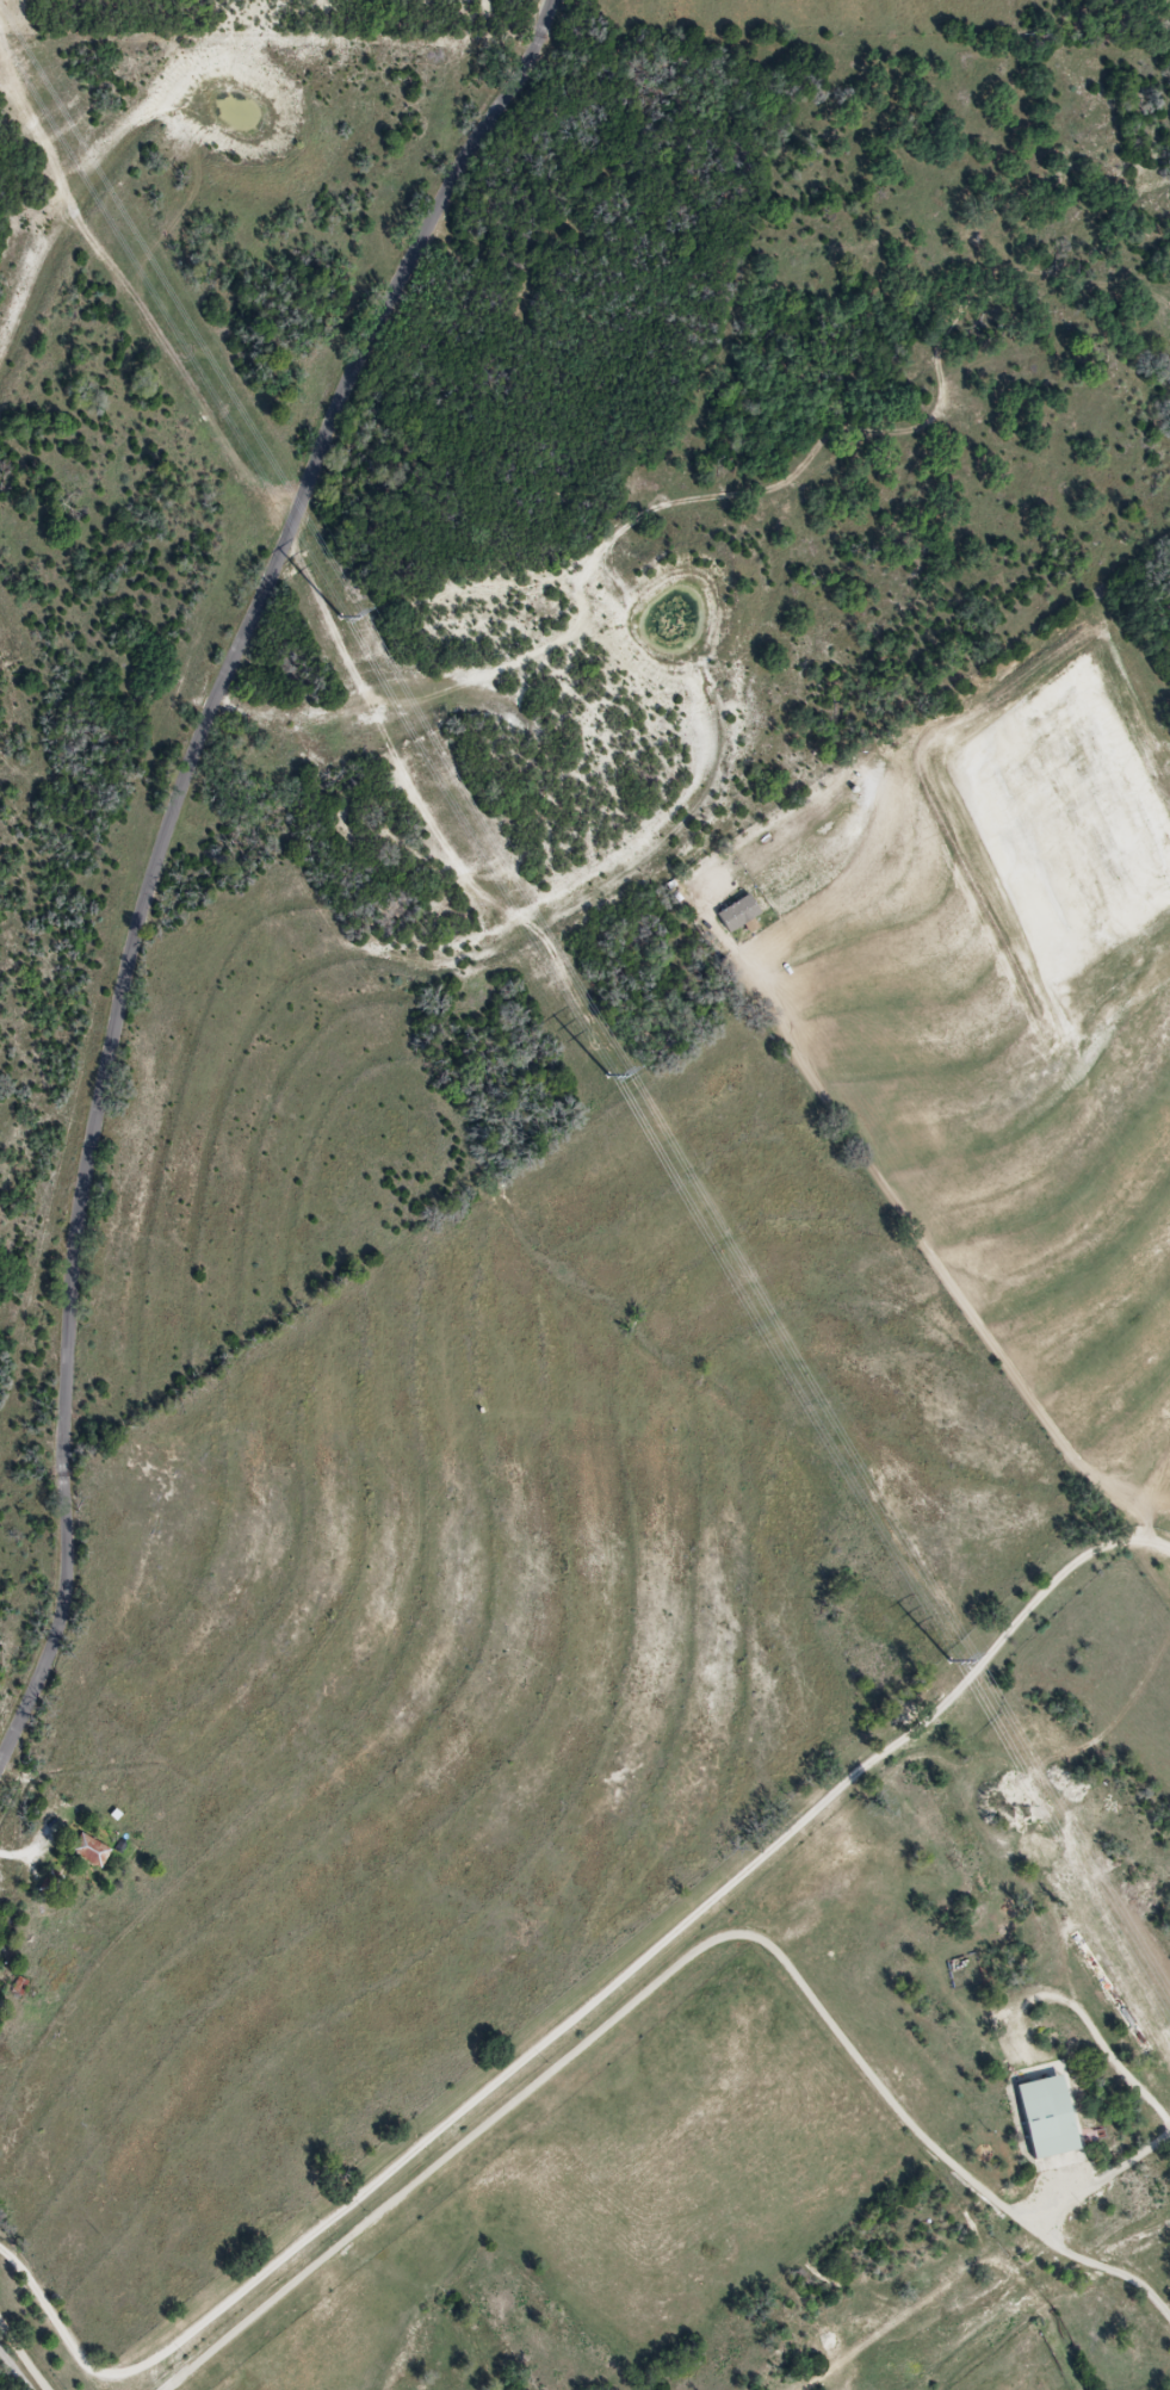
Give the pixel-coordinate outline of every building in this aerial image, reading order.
[(100,1871),(111,1852),(81,1834),(70,1853),(100,1871)] [(49,1898),(60,1887),(51,1878),(40,1889),(49,1898)] [(1035,2160),(1082,2149),(1065,2075),(1018,2085),(1035,2160)]
